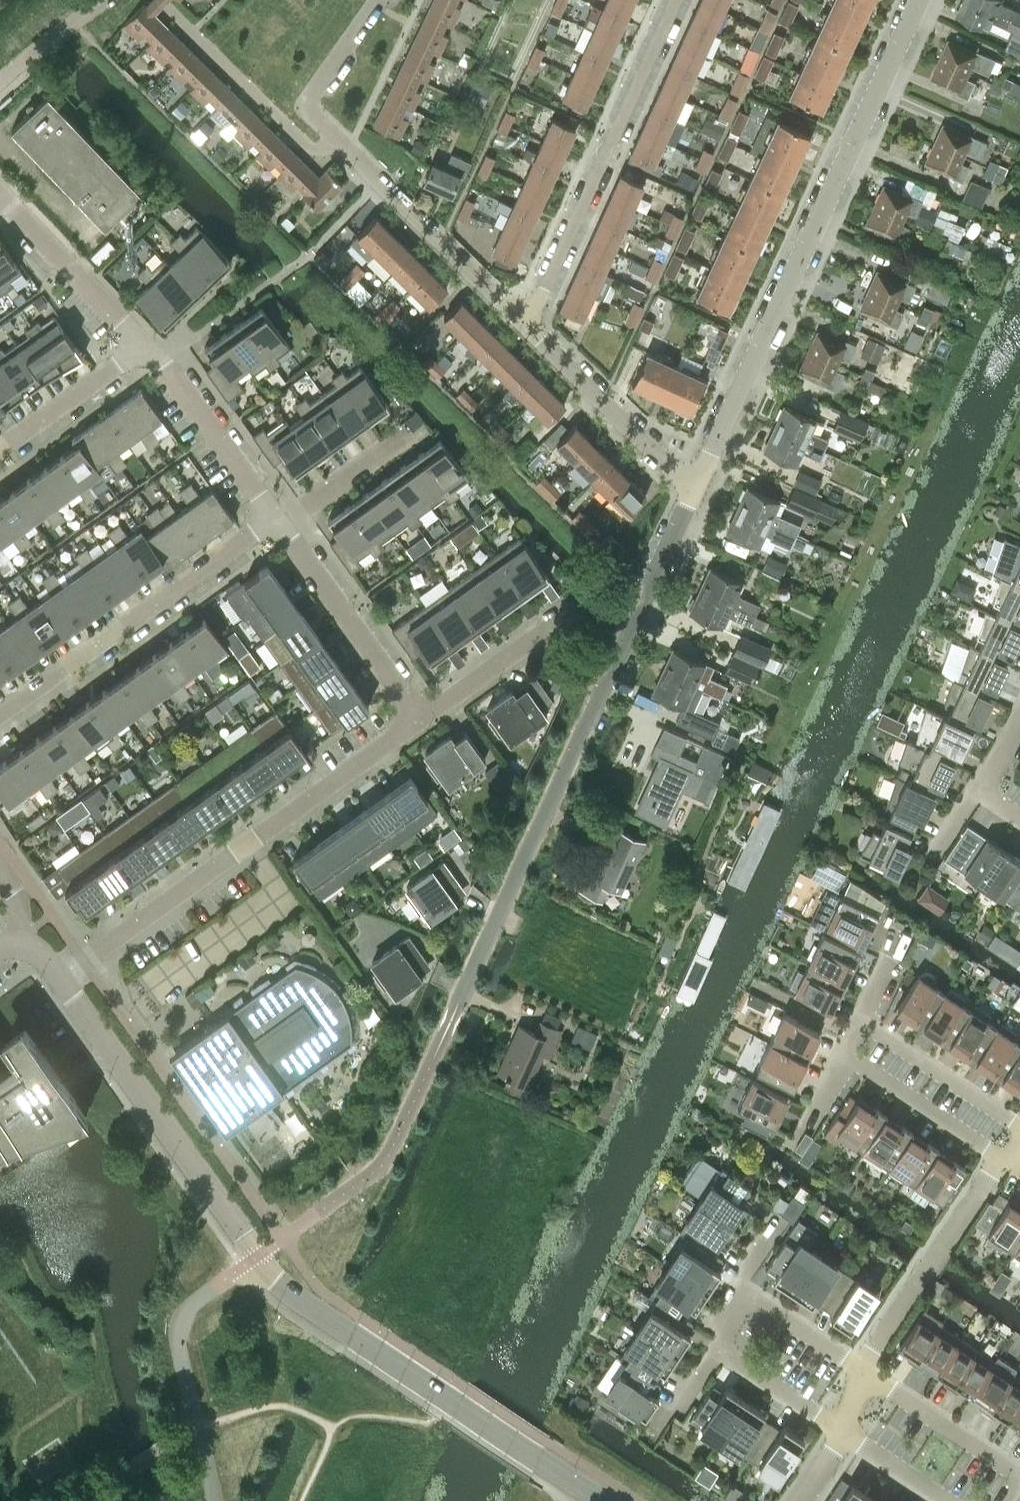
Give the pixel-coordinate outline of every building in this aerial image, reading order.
[(427,13),(445,22),(451,25),(460,7),(454,5),(456,0),(433,0),(427,13)] [(603,6),(625,17),(633,0),(606,0),(603,6)] [(703,0),(700,0),(691,20),(713,30),(723,9),(703,0)] [(723,9),(727,0),(703,0),(723,9)] [(779,8),(783,0),(770,0),(769,4),(779,8)] [(819,11),(822,3),(816,0),(805,0),(803,4),(819,11)] [(849,49),(872,0),(832,0),(815,36),(848,51),(849,49)] [(969,0),(964,0),(957,13),(989,28),(993,20),(1014,31),(1014,32),(1019,35),(1019,24),(969,0)] [(1001,2),(1002,0),(969,0),(1019,24),(1019,11),(1001,2)] [(151,40),(166,25),(153,13),(158,8),(151,1),(146,6),(144,4),(125,23),(139,37),(143,32),(151,40)] [(793,15),(798,5),(788,1),(783,11),(793,15)] [(551,11),(560,15),(564,5),(556,2),(551,11)] [(625,17),(603,6),(602,8),(592,4),(587,15),(597,19),(592,29),(615,40),(625,17)] [(768,33),(777,12),(766,7),(757,28),(767,32),(768,33)] [(779,21),(789,25),(793,15),(783,11),(779,21)] [(445,22),(427,13),(413,41),(432,50),(438,53),(446,35),(440,32),(445,22)] [(713,30),(691,20),(680,43),(703,53),(713,30)] [(173,62),(187,47),(166,25),(151,40),(146,45),(160,59),(165,54),(173,62)] [(747,49),(757,53),(767,32),(757,28),(747,49)] [(615,40),(592,29),(583,49),(606,59),(615,40)] [(779,46),(784,36),(773,32),(769,41),(779,46)] [(821,110),(827,97),(848,51),(815,36),(788,94),(821,110)] [(432,50),(413,41),(400,69),(419,78),(424,81),(433,63),(427,60),(432,50)] [(765,51),(775,56),(779,46),(769,41),(765,51)] [(985,56),(977,52),(976,54),(949,42),(940,59),(967,72),(970,65),(989,74),(996,61),(985,56)] [(703,53),(680,43),(670,65),(692,75),(703,53)] [(531,56),(539,59),(544,50),(536,46),(531,56)] [(195,83),(209,69),(187,47),(173,62),(168,66),(182,80),(187,76),(195,83)] [(606,59),(583,49),(573,71),(596,81),(606,59)] [(747,49),(739,67),(748,72),(757,53),(747,49)] [(769,69),(773,60),(763,55),(758,65),(769,69)] [(527,65),(535,69),(539,59),(531,56),(527,65)] [(975,83),(964,78),(967,72),(940,59),(932,77),(959,89),(957,93),(969,98),(975,83)] [(660,86),(683,96),(692,75),(670,65),(660,86)] [(754,75),(764,79),(769,69),(758,65),(754,75)] [(217,105),(231,90),(209,69),(195,83),(190,88),(204,102),(209,97),(217,105)] [(419,78),(400,69),(387,97),(405,106),(411,108),(420,91),(414,88),(419,78)] [(729,90),(740,95),(748,75),(738,70),(729,90)] [(596,81),(573,71),(562,95),(585,106),(596,81)] [(995,75),(992,83),(1001,87),(1005,79),(995,75)] [(464,99),(482,107),(492,87),(474,79),(464,99)] [(988,91),(998,95),(1001,87),(992,83),(988,91)] [(651,107),(673,117),(683,96),(660,86),(651,107)] [(422,96),(434,101),(438,93),(426,87),(422,96)] [(239,127),(253,112),(231,90),(217,105),(212,110),(226,124),(231,119),(239,127)] [(11,130),(103,227),(140,193),(46,95),(11,130)] [(727,95),(724,102),(718,115),(728,120),(737,99),(727,95)] [(387,97),(374,124),(398,136),(406,118),(401,116),(405,106),(387,97)] [(673,117),(651,107),(641,128),(664,138),(673,117)] [(744,124),(748,114),(738,110),(733,120),(744,124)] [(502,120),(510,124),(514,115),(506,111),(502,120)] [(260,148),(275,134),(253,112),(239,127),(234,131),(248,145),(253,141),(260,148)] [(505,134),(517,139),(525,120),(514,115),(510,124),(505,134)] [(699,131),(718,139),(724,126),(706,117),(699,131)] [(542,140),(564,150),(574,128),(552,118),(542,140)] [(497,130),(505,134),(510,124),(502,120),(497,130)] [(729,130),(739,134),(744,124),(733,120),(729,130)] [(782,194),(789,179),(809,135),(777,120),(750,178),(782,194)] [(935,144),(961,156),(964,150),(974,155),(980,141),(971,137),(970,139),(943,127),(935,144)] [(664,138),(641,128),(630,153),(632,153),(629,160),(645,167),(648,161),(652,163),(664,138)] [(282,169),(296,155),(275,134),(260,148),(256,153),(271,168),(276,163),(282,169)] [(732,150),(736,140),(726,136),(721,145),(732,150)] [(564,150),(542,140),(532,162),(555,172),(564,150)] [(957,165),(961,156),(935,144),(926,162),(953,174),(952,177),(961,181),(967,170),(957,165)] [(717,155),(728,160),(732,150),(721,145),(717,155)] [(703,147),(699,157),(708,162),(713,152),(703,147)] [(464,177),(471,162),(451,153),(444,168),(432,162),(423,182),(451,194),(459,175),(464,177)] [(319,177),(296,155),(282,169),(278,175),(292,189),(296,184),(304,192),(319,177)] [(482,164),(489,168),(494,158),(486,155),(482,164)] [(694,167),(704,172),(708,162),(699,157),(694,167)] [(989,160),(986,166),(996,171),(999,164),(989,160)] [(555,172),(532,162),(523,181),(546,191),(555,172)] [(477,174),(485,177),(489,168),(482,164),(477,174)] [(996,171),(986,166),(982,173),(992,178),(996,171)] [(319,177),(304,192),(302,193),(317,208),(342,183),(327,168),(319,177)] [(717,183),(721,173),(711,168),(707,178),(717,183)] [(611,195),(633,205),(643,184),(620,174),(611,195)] [(702,188),(712,193),(717,183),(707,178),(702,188)] [(755,252),(757,250),(782,194),(750,178),(723,237),(755,252)] [(961,199),(981,208),(990,188),(970,179),(961,199)] [(546,191),(523,181),(513,204),(535,214),(546,191)] [(875,205),(902,218),(905,212),(914,216),(920,202),(911,198),(910,199),(884,187),(875,205)] [(705,209),(710,199),(699,194),(695,204),(705,209)] [(633,205),(611,195),(601,217),(623,227),(633,205)] [(462,207),(469,211),(474,202),(466,198),(462,207)] [(535,214),(513,204),(512,205),(499,199),(495,208),(508,214),(502,227),(525,237),(535,214)] [(690,214),(701,219),(705,209),(695,204),(690,214)] [(899,224),(902,218),(875,205),(867,223),(893,236),(893,237),(902,242),(908,228),(899,224)] [(457,217),(465,220),(469,211),(462,207),(457,217)] [(673,213),(669,223),(679,228),(683,218),(673,213)] [(377,254),(395,235),(375,216),(357,235),(377,254)] [(623,227),(601,217),(590,240),(613,250),(623,227)] [(941,234),(948,238),(954,240),(961,225),(948,218),(944,227),(941,234)] [(664,233),(674,238),(679,228),(669,223),(664,233)] [(932,230),(941,234),(944,227),(935,223),(932,230)] [(174,237),(213,278),(230,262),(196,226),(184,238),(179,233),(174,237)] [(691,241),(695,231),(684,226),(680,237),(691,241)] [(525,237),(502,227),(492,250),(515,260),(525,237)] [(937,243),(941,234),(932,230),(928,239),(937,243)] [(395,235),(377,254),(393,270),(411,251),(395,235)] [(213,278),(174,237),(169,242),(181,254),(169,265),(197,294),(213,278)] [(675,247),(686,251),(691,241),(680,237),(675,247)] [(728,311),(734,298),(755,252),(723,237),(696,296),(728,311)] [(967,247),(954,241),(948,238),(944,248),(963,257),(967,247)] [(613,250),(590,240),(581,261),(603,271),(613,250)] [(6,290),(12,286),(9,281),(21,272),(13,259),(2,244),(0,242),(0,283),(6,290)] [(411,251),(393,270),(412,289),(430,270),(411,251)] [(678,267),(683,257),(672,253),(668,263),(678,267)] [(653,257),(649,267),(659,271),(663,262),(653,257)] [(197,294),(169,265),(162,258),(151,269),(146,264),(141,269),(180,310),(197,294)] [(907,277),(912,267),(895,259),(890,270),(907,277)] [(632,260),(628,269),(636,273),(643,276),(647,267),(632,260)] [(603,271),(581,261),(570,284),(593,293),(603,271)] [(356,262),(348,271),(357,279),(365,271),(356,262)] [(664,273),(674,277),(678,267),(668,263),(664,273)] [(659,271),(649,267),(644,277),(654,281),(659,271)] [(928,286),(933,276),(912,267),(907,277),(928,286)] [(180,310),(141,269),(136,273),(148,285),(136,297),(163,326),(180,310)] [(430,270),(412,289),(429,305),(447,287),(430,270)] [(339,279),(348,288),(357,279),(348,271),(339,279)] [(868,289),(895,301),(897,297),(906,302),(913,288),(903,283),(902,285),(875,274),(868,289)] [(925,293),(946,302),(953,285),(933,276),(925,293)] [(560,307),(582,317),(593,293),(570,284),(560,307)] [(639,301),(643,292),(635,288),(630,297),(639,301)] [(895,301),(868,289),(861,306),(887,318),(886,320),(896,324),(902,310),(893,306),(895,301)] [(391,297),(383,306),(392,315),(400,306),(391,297)] [(461,335),(478,318),(461,301),(444,318),(461,335)] [(632,301),(628,310),(639,315),(643,305),(632,301)] [(919,313),(929,318),(933,309),(923,305),(919,313)] [(241,320),(274,366),(279,362),(275,357),(289,347),(260,306),(241,320)] [(383,323),(392,315),(383,306),(374,315),(383,323)] [(624,321),(634,325),(639,315),(628,310),(624,321)] [(926,326),(929,318),(919,313),(916,321),(926,326)] [(31,325),(60,366),(79,353),(73,344),(63,329),(53,317),(41,325),(37,320),(31,325)] [(472,358),(478,352),(495,334),(478,318),(461,335),(470,344),(464,351),(472,358)] [(639,328),(648,332),(653,322),(644,318),(639,328)] [(246,366),(247,367),(252,374),(265,364),(269,370),(274,366),(241,320),(222,333),(246,366)] [(16,343),(42,380),(60,366),(31,325),(24,330),(27,335),(16,343)] [(904,336),(883,327),(879,337),(900,346),(904,336)] [(714,337),(723,341),(727,332),(718,328),(714,337)] [(246,366),(222,333),(203,347),(215,364),(205,371),(227,400),(243,388),(233,375),(246,366)] [(496,370),(513,352),(495,334),(478,352),(496,370)] [(810,351),(836,363),(838,357),(847,361),(854,345),(845,341),(843,345),(818,334),(810,351)] [(909,335),(904,346),(916,351),(921,340),(909,335)] [(710,346),(719,351),(723,341),(714,337),(710,346)] [(860,355),(877,363),(885,345),(868,337),(860,355)] [(23,393),(42,380),(16,343),(4,352),(0,347),(0,361),(23,393)] [(714,360),(719,351),(710,346),(705,356),(714,360)] [(842,373),(833,369),(836,363),(810,351),(801,369),(827,381),(825,385),(835,389),(842,373)] [(512,386),(529,369),(513,352),(496,370),(512,386)] [(690,412),(706,379),(646,352),(631,385),(690,412)] [(422,362),(429,369),(437,362),(429,354),(422,362)] [(4,406),(23,393),(0,361),(0,400),(4,406)] [(445,370),(437,362),(429,369),(438,377),(445,370)] [(336,374),(369,420),(388,407),(359,366),(345,376),(341,370),(336,374)] [(864,366),(860,376),(869,379),(873,370),(864,366)] [(530,404),(547,386),(529,369),(512,386),(530,404)] [(369,420),(336,374),(331,378),(335,384),(321,393),(350,434),(369,420)] [(856,385),(865,389),(869,379),(860,376),(856,385)] [(547,386),(530,404),(547,421),(564,403),(547,386)] [(456,394),(463,402),(471,394),(463,387),(456,394)] [(149,427),(161,418),(139,388),(122,401),(153,444),(159,440),(149,427)] [(350,434),(321,393),(308,402),(304,397),(299,401),(332,447),(350,434)] [(479,402),(471,394),(463,402),(471,410),(479,402)] [(148,448),(153,444),(122,401),(105,413),(127,443),(138,435),(148,448)] [(332,447),(299,401),(294,405),(303,418),(290,427),(313,460),(332,447)] [(828,439),(810,431),(815,420),(785,406),(777,422),(778,423),(776,429),(823,450),(828,439)] [(833,428),(858,440),(867,422),(841,410),(833,428)] [(116,450),(127,443),(105,413),(89,424),(120,468),(126,464),(116,450)] [(489,426),(497,434),(505,426),(497,418),(489,426)] [(290,427),(288,424),(284,420),(266,433),(262,427),(252,435),(273,464),(283,457),(294,474),(313,460),(290,427)] [(574,461),(592,442),(574,425),(569,430),(561,422),(544,440),(552,448),(556,444),(574,461)] [(114,472),(120,468),(89,424),(71,437),(76,443),(93,467),(95,466),(105,459),(114,472)] [(512,434),(505,426),(497,434),(504,442),(512,434)] [(800,451),(819,459),(823,450),(776,429),(773,435),(771,434),(764,450),(794,464),(800,451)] [(420,452),(453,498),(458,494),(454,489),(468,479),(439,439),(420,452)] [(591,478),(609,459),(592,442),(574,461),(591,478)] [(99,472),(95,466),(93,467),(76,443),(60,455),(92,498),(97,494),(88,481),(99,472)] [(401,466),(431,506),(444,497),(448,502),(453,498),(420,452),(401,466)] [(86,502),(92,498),(60,455),(44,467),(65,497),(76,489),(86,502)] [(610,496),(628,478),(609,459),(591,478),(610,496)] [(383,479),(416,525),(421,521),(417,515),(431,506),(401,466),(383,479)] [(54,504),(65,497),(44,467),(27,478),(59,522),(64,518),(54,504)] [(815,492),(820,479),(801,471),(795,484),(815,492)] [(535,483),(544,492),(552,483),(543,475),(535,483)] [(53,526),(59,522),(27,478),(11,490),(32,520),(43,513),(53,526)] [(628,478),(610,496),(627,514),(646,495),(628,478)] [(364,492),(394,533),(407,523),(411,529),(416,525),(383,479),(364,492)] [(184,487),(215,531),(233,518),(211,488),(199,497),(190,483),(184,487)] [(544,492),(552,500),(561,491),(552,483),(544,492)] [(177,513),(199,543),(215,531),(184,487),(178,491),(188,505),(177,513)] [(739,510),(795,536),(799,526),(772,513),(778,501),(747,487),(740,503),(742,503),(739,510)] [(786,505),(811,516),(819,499),(794,487),(786,505)] [(32,520),(11,490),(0,498),(0,510),(25,546),(31,542),(21,528),(32,520)] [(346,506),(379,551),(384,548),(380,542),(394,533),(364,492),(346,506)] [(379,551),(346,506),(327,519),(339,536),(329,543),(350,572),(361,564),(357,559),(370,550),(374,555),(379,551)] [(151,511),(182,554),(199,543),(177,513),(166,520),(156,507),(151,511)] [(20,550),(25,546),(0,510),(0,544),(9,556),(19,549),(20,550)] [(570,519),(578,526),(587,518),(579,510),(570,519)] [(795,536),(739,510),(736,517),(734,516),(727,531),(757,545),(763,533),(769,536),(768,538),(789,548),(791,545),(802,550),(806,541),(795,536)] [(182,554),(151,511),(145,515),(155,529),(145,536),(162,559),(160,560),(165,567),(182,554)] [(596,526),(587,518),(578,526),(587,535),(596,526)] [(144,572),(160,560),(162,559),(145,536),(140,529),(128,538),(119,524),(113,528),(144,572)] [(106,554),(128,584),(144,572),(113,528),(107,532),(117,546),(106,554)] [(623,547),(609,533),(598,544),(616,562),(621,557),(616,553),(623,547)] [(495,554),(524,595),(548,577),(519,537),(495,554)] [(1016,543),(1004,537),(992,573),(1000,577),(1010,582),(1010,583),(1019,588),(1019,545),(1016,543)] [(80,552),(111,596),(128,584),(106,554),(95,561),(85,548),(80,552)] [(73,577),(94,607),(111,596),(80,552),(74,556),(84,570),(73,577)] [(471,571),(500,611),(524,595),(495,554),(471,571)] [(782,578),(789,564),(770,555),(763,569),(782,578)] [(247,616),(246,615),(283,589),(266,565),(225,594),(243,619),(247,616)] [(701,590),(754,614),(758,605),(735,594),(741,582),(710,567),(703,583),(704,584),(701,590)] [(779,579),(761,570),(756,581),(774,589),(779,579)] [(448,588),(477,628),(500,611),(471,571),(448,588)] [(47,576),(78,619),(94,607),(73,577),(62,585),(52,572),(47,576)] [(40,601),(61,631),(78,619),(47,576),(41,580),(51,593),(40,601)] [(1000,577),(992,603),(998,606),(994,615),(994,616),(1019,628),(1019,627),(1019,625),(1019,588),(1010,583),(1010,582),(1000,577)] [(967,585),(954,579),(949,591),(966,600),(970,592),(967,585)] [(424,605),(453,645),(477,628),(448,588),(424,605)] [(263,639),(300,612),(283,589),(246,615),(247,616),(263,639)] [(754,614),(701,590),(699,596),(697,595),(689,612),(720,626),(726,613),(749,624),(754,614)] [(13,600),(44,643),(61,631),(40,601),(29,609),(19,596),(13,600)] [(6,625),(28,655),(44,643),(13,600),(7,604),(17,617),(6,625)] [(430,662),(453,645),(424,605),(391,629),(412,658),(422,651),(430,662)] [(985,611),(976,637),(983,640),(978,649),(978,650),(1003,662),(1003,661),(1007,652),(1011,653),(1019,633),(1019,627),(1019,628),(994,616),(994,615),(985,611)] [(300,612),(263,639),(280,662),(317,636),(300,612)] [(186,630),(217,674),(223,670),(213,656),(225,648),(204,618),(186,630)] [(11,667),(28,655),(6,625),(0,630),(0,651),(11,667)] [(170,642),(191,672),(202,664),(212,678),(217,674),(186,630),(170,642)] [(762,665),(770,647),(741,634),(733,652),(762,665)] [(317,636),(280,662),(297,686),(334,659),(317,636)] [(153,654),(184,698),(190,693),(180,680),(191,672),(170,642),(153,654)] [(1003,662),(978,650),(978,649),(969,644),(960,670),(967,674),(962,683),(962,684),(987,696),(987,695),(992,685),(995,687),(1006,662),(1003,661),(1003,662)] [(668,666),(665,672),(693,685),(703,689),(721,698),(727,685),(707,676),(705,678),(698,675),(703,663),(673,649),(665,664),(668,666)] [(11,667),(0,651),(0,675),(11,667)] [(136,666),(158,696),(169,688),(179,702),(184,698),(153,654),(136,666)] [(725,670),(751,681),(758,665),(732,654),(725,670)] [(334,659),(297,686),(313,709),(350,682),(334,659)] [(120,678),(151,721),(157,717),(147,704),(158,696),(136,666),(120,678)] [(693,710),(703,689),(693,685),(665,672),(662,678),(660,677),(652,693),(682,706),(676,720),(713,737),(720,722),(693,710)] [(103,690),(125,720),(136,712),(145,725),(151,721),(120,678),(103,690)] [(987,696),(962,684),(962,683),(952,678),(943,705),(950,708),(946,717),(946,718),(971,729),(975,720),(978,721),(990,696),(987,695),(987,696)] [(551,700),(537,680),(516,695),(512,690),(486,708),(493,718),(489,721),(498,734),(502,731),(509,741),(546,715),(541,707),(551,700)] [(313,709),(331,733),(368,706),(350,682),(313,709)] [(86,702),(118,745),(123,741),(114,728),(125,720),(103,690),(86,702)] [(70,714),(91,744),(102,736),(112,749),(118,745),(86,702),(70,714)] [(249,727),(280,770),(305,752),(274,709),(249,727)] [(971,729),(946,718),(946,717),(933,711),(925,737),(931,740),(927,749),(927,750),(952,761),(956,752),(959,753),(971,729)] [(53,726),(85,769),(90,765),(81,751),(91,744),(70,714),(53,726)] [(37,737),(58,767),(69,760),(79,773),(85,769),(53,726),(37,737)] [(280,770),(249,727),(225,745),(255,787),(280,770)] [(441,776),(447,785),(484,759),(464,732),(454,739),(450,734),(424,753),(431,763),(427,765),(437,778),(441,776)] [(722,746),(733,751),(739,738),(728,733),(722,746)] [(20,749),(51,793),(57,789),(47,775),(58,767),(37,737),(20,749)] [(927,750),(927,749),(914,743),(905,739),(897,765),(901,767),(897,776),(908,781),(908,782),(932,794),(937,784),(940,785),(952,761),(927,750)] [(728,757),(703,745),(695,761),(655,743),(650,754),(666,761),(657,781),(651,778),(636,810),(664,823),(682,785),(697,792),(695,797),(707,802),(728,757)] [(255,787),(225,745),(201,762),(231,804),(255,787)] [(2,762),(23,792),(36,783),(46,797),(51,793),(20,749),(2,762)] [(2,762),(0,764),(0,793),(8,804),(23,792),(2,762)] [(231,804),(201,762),(176,780),(207,822),(231,804)] [(921,817),(932,794),(908,782),(908,781),(897,776),(895,775),(883,813),(913,827),(918,816),(921,817)] [(386,793),(413,830),(437,813),(410,776),(386,793)] [(119,786),(112,777),(104,783),(111,792),(119,786)] [(207,822),(176,780),(152,797),(182,839),(207,822)] [(363,810),(389,847),(413,830),(386,793),(363,810)] [(90,794),(82,800),(90,811),(98,805),(90,794)] [(182,839),(152,797),(128,815),(158,857),(182,839)] [(782,810),(765,802),(728,882),(744,890),(782,810)] [(339,827),(366,864),(389,847),(363,810),(339,827)] [(40,812),(26,822),(31,828),(45,818),(40,812)] [(158,857),(128,815),(103,832),(133,874),(158,857)] [(53,835),(63,827),(56,818),(46,825),(53,835)] [(908,846),(905,845),(910,834),(885,822),(880,833),(873,830),(870,834),(865,832),(857,848),(861,850),(858,853),(896,871),(908,846)] [(965,823),(942,858),(952,864),(983,885),(1006,850),(975,830),(965,823)] [(316,843),(342,881),(366,864),(339,827),(316,843)] [(608,887),(619,892),(643,840),(615,827),(603,853),(592,878),(585,874),(577,889),(601,901),(608,887)] [(133,874),(103,832),(79,850),(109,892),(133,874)] [(342,881),(316,843),(292,861),(319,898),(342,881)] [(78,901),(84,910),(109,892),(79,850),(42,876),(41,875),(40,875),(55,896),(64,890),(74,904),(78,901)] [(983,885),(1013,904),(1019,894),(1019,860),(1006,850),(983,885)] [(455,900),(451,895),(462,887),(442,860),(406,886),(413,896),(409,899),(418,912),(422,909),(429,919),(455,900)] [(826,889),(809,922),(824,929),(826,926),(863,944),(864,942),(863,942),(871,926),(872,926),(878,914),(826,889)] [(731,919),(714,911),(677,991),(694,999),(731,919)] [(853,963),(854,963),(860,951),(822,933),(808,962),(845,980),(845,979),(853,963)] [(420,975),(417,971),(427,963),(408,935),(371,962),(378,971),(374,974),(383,987),(387,984),(394,994),(420,975)] [(846,979),(845,979),(845,980),(808,962),(803,972),(797,969),(789,986),(795,989),(794,991),(832,1010),(833,1007),(832,1007),(840,991),(841,991),(846,979)] [(288,969),(266,985),(322,1063),(344,1048),(350,1043),(350,1034),(349,1018),(344,1003),(341,997),(334,988),(329,983),(316,973),(302,967),(294,965),(288,969)] [(917,975),(894,1009),(896,1011),(897,1010),(912,1020),(911,1021),(922,1028),(923,1027),(922,1026),(944,992),(934,986),(935,982),(935,978),(933,975),(929,972),(926,971),(922,972),(919,976),(917,975)] [(266,985),(224,1015),(280,1093),(322,1063),(266,985)] [(944,992),(922,1026),(923,1027),(938,1037),(937,1038),(948,1045),(949,1044),(948,1043),(970,1010),(961,1003),(964,997),(949,987),(945,993),(944,992)] [(193,1007),(200,1002),(192,990),(185,995),(193,1007)] [(970,1010),(948,1043),(949,1044),(964,1054),(963,1055),(974,1063),(975,1062),(974,1061),(996,1027),(986,1020),(990,1014),(975,1004),(971,1010),(970,1010)] [(769,1042),(807,1060),(812,1049),(811,1049),(819,1033),(820,1033),(821,1031),(784,1013),(769,1042)] [(174,1051),(169,1055),(225,1133),(230,1129),(280,1093),(224,1015),(215,1022),(180,1047),(174,1051)] [(507,1078),(504,1084),(524,1092),(542,1054),(548,1057),(560,1031),(540,1021),(535,1033),(518,1025),(497,1071),(504,1075),(504,1076),(507,1078)] [(974,1061),(975,1062),(990,1072),(989,1073),(1000,1080),(1001,1079),(1000,1078),(1019,1048),(1019,1043),(1013,1038),(1017,1032),(1001,1022),(998,1028),(996,1027),(974,1061)] [(570,1040),(589,1049),(597,1033),(578,1024),(570,1040)] [(86,1114),(25,1029),(4,1044),(11,1054),(0,1062),(0,1176),(86,1114)] [(806,1061),(807,1060),(769,1042),(755,1071),(793,1089),(798,1077),(797,1077),(805,1061),(806,1061)] [(1000,1078),(1001,1079),(1016,1089),(1015,1090),(1019,1093),(1019,1048),(1000,1078)] [(752,1078),(737,1108),(746,1112),(741,1122),(740,1123),(749,1127),(766,1135),(771,1124),(775,1126),(780,1114),(779,1114),(787,1098),(788,1098),(789,1096),(763,1083),(752,1078)] [(861,1098),(859,1096),(857,1100),(849,1094),(831,1121),(823,1133),(836,1142),(840,1134),(863,1149),(885,1115),(886,1116),(887,1115),(876,1108),(875,1109),(860,1099),(861,1098)] [(901,1126),(886,1116),(885,1115),(863,1149),(889,1166),(911,1133),(912,1133),(913,1132),(902,1125),(901,1126)] [(318,1142),(325,1137),(315,1123),(308,1128),(318,1142)] [(928,1142),(927,1143),(912,1133),(911,1133),(889,1166),(904,1177),(897,1187),(908,1194),(937,1150),(938,1151),(939,1150),(928,1142)] [(798,1159),(807,1165),(822,1144),(812,1138),(798,1159)] [(953,1161),(938,1151),(937,1150),(908,1194),(924,1204),(931,1194),(941,1202),(943,1200),(948,1203),(961,1182),(956,1179),(965,1167),(954,1160),(953,1161)] [(702,1197),(699,1202),(737,1227),(750,1208),(746,1205),(756,1190),(722,1167),(721,1169),(698,1154),(680,1182),(702,1197)] [(992,1200),(1003,1208),(1009,1198),(998,1191),(992,1200)] [(1011,1200),(1012,1199),(1010,1197),(1009,1198),(1003,1208),(987,1232),(989,1234),(985,1239),(1000,1249),(1004,1244),(1014,1250),(1019,1240),(1019,1206),(1011,1200)] [(679,1231),(687,1237),(688,1236),(713,1253),(713,1252),(719,1243),(724,1247),(737,1227),(699,1202),(679,1231)] [(817,1254),(807,1247),(817,1232),(797,1219),(765,1268),(775,1275),(772,1279),(791,1292),(817,1254)] [(687,1237),(668,1265),(707,1291),(721,1272),(715,1268),(722,1258),(713,1252),(713,1253),(688,1236),(687,1237)] [(824,1306),(846,1273),(817,1254),(791,1292),(811,1305),(814,1300),(824,1306)] [(649,1295),(657,1300),(658,1300),(683,1316),(689,1307),(694,1310),(707,1291),(668,1265),(649,1295)] [(846,1273),(824,1306),(833,1313),(830,1318),(850,1331),(856,1322),(861,1325),(871,1309),(866,1306),(875,1292),(846,1273)] [(692,1322),(683,1316),(658,1300),(657,1300),(638,1328),(677,1354),(690,1335),(685,1332),(692,1322)] [(914,1364),(936,1331),(941,1324),(943,1321),(924,1308),(898,1347),(910,1355),(907,1359),(914,1364)] [(924,1364),(935,1372),(958,1336),(941,1324),(936,1331),(914,1364),(921,1369),(924,1364)] [(664,1374),(677,1354),(638,1328),(619,1357),(616,1355),(615,1356),(625,1363),(626,1362),(653,1380),(653,1379),(659,1370),(664,1374)] [(943,1383),(950,1388),(976,1348),(958,1336),(935,1372),(946,1379),(943,1383)] [(995,1360),(994,1360),(976,1348),(950,1388),(957,1393),(960,1388),(971,1396),(995,1360)] [(1013,1372),(1013,1373),(1016,1368),(997,1355),(994,1360),(995,1360),(971,1396),(982,1403),(979,1407),(986,1412),(1013,1372)] [(660,1384),(653,1379),(653,1380),(626,1362),(625,1363),(615,1356),(596,1384),(607,1391),(606,1391),(620,1400),(617,1405),(632,1416),(636,1411),(645,1417),(658,1397),(653,1394),(660,1384)] [(1013,1373),(1013,1372),(986,1412),(993,1417),(996,1413),(1007,1420),(1019,1400),(1019,1377),(1013,1373)] [(690,1419),(719,1438),(745,1400),(725,1387),(722,1391),(712,1385),(690,1419)] [(764,1413),(745,1400),(719,1438),(748,1458),(770,1424),(761,1418),(764,1413)] [(1019,1435),(1019,1400),(1007,1420),(1018,1427),(1015,1431),(1019,1435)] [(780,1430),(770,1424),(748,1458),(778,1477),(787,1464),(791,1467),(802,1451),(797,1448),(803,1438),(783,1425),(780,1430)] [(826,1500),(867,1500),(878,1484),(872,1480),(865,1492),(852,1483),(851,1484),(841,1478),(826,1500)] [(867,1500),(879,1500),(876,1499),(884,1488),(878,1484),(867,1500)]
